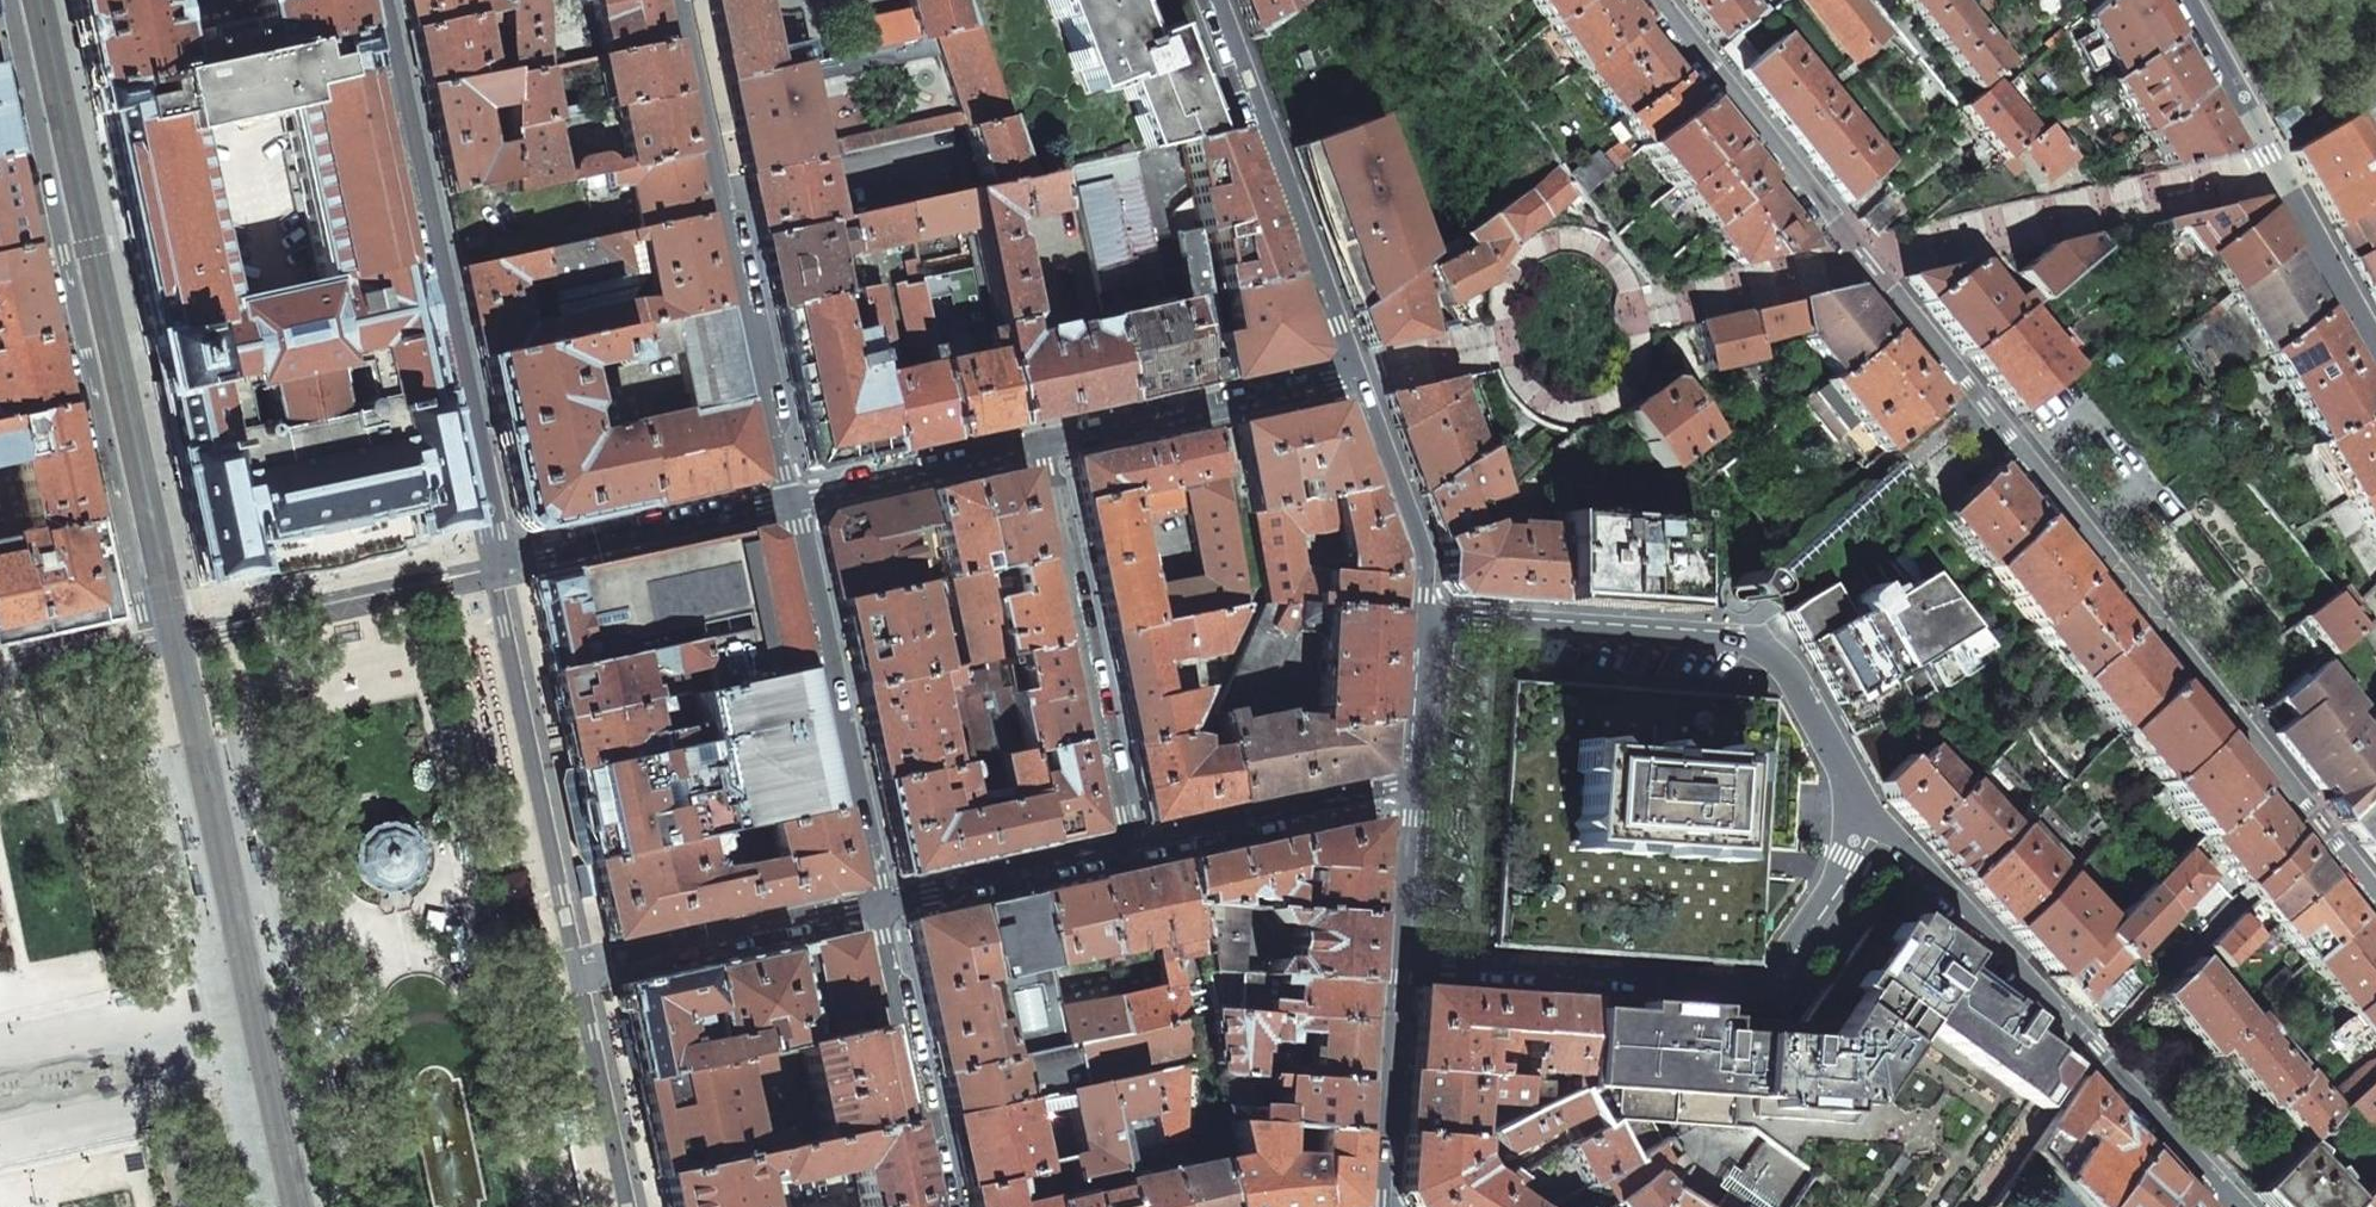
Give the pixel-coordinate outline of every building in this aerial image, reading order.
[(72,13),(89,92),(204,68),(199,43),(180,47),(169,0),(70,0),(72,13)] [(262,29),(253,31),(252,26),(242,29),(241,26),(239,24),(200,32),(197,33),(199,43),(204,68),(362,36),(355,0),(255,0),(262,29)] [(473,2),(473,0),(404,0),(404,2),(411,31),(504,11),(504,0),(479,0),(479,1),(473,2)] [(504,11),(506,73),(506,77),(543,70),(541,0),(504,0),(504,11)] [(605,57),(669,44),(661,6),(660,0),(593,0),(605,57)] [(726,82),(802,66),(799,57),(781,61),(780,55),(773,57),(760,0),(708,0),(726,82)] [(910,9),(919,41),(974,29),(965,0),(908,0),(910,9)] [(974,29),(1005,119),(1025,177),(1049,172),(1069,167),(1131,153),(1145,150),(1119,80),(1082,94),(1047,0),(965,0),(974,29)] [(1082,94),(1119,80),(1145,150),(1183,141),(1215,135),(1193,79),(1174,28),(1137,42),(1121,0),(1047,0),(1082,94)] [(1137,42),(1174,28),(1163,0),(1121,0),(1137,42)] [(1304,0),(1237,0),(1242,12),(1250,35),(1304,0)] [(1549,24),(1582,0),(1532,0),(1549,24)] [(1549,24),(1580,70),(1583,67),(1641,24),(1624,0),(1582,0),(1549,24)] [(1716,41),(1753,13),(1743,0),(1684,0),(1716,41)] [(1853,62),(1893,27),(1873,0),(1802,0),(1853,62)] [(1974,89),(2006,61),(1958,0),(1904,0),(1974,89)] [(2084,17),(2116,75),(2172,34),(2155,3),(2153,0),(2104,0),(2084,17)] [(910,9),(855,21),(854,21),(860,53),(919,41),(910,9)] [(504,11),(411,31),(417,60),(423,88),(506,73),(504,11)] [(1641,24),(1583,67),(1645,147),(1703,102),(1694,90),(1641,24)] [(802,66),(726,82),(747,177),(823,160),(820,146),(805,83),(873,69),(940,54),(960,114),(965,128),(1005,119),(974,29),(919,41),(860,53),(802,66)] [(2116,75),(2107,81),(2142,134),(2146,132),(2204,89),(2197,77),(2172,34),(2116,75)] [(1757,57),(1740,71),(1779,119),(1789,132),(1819,169),(1846,203),(1889,164),(1785,35),(1757,57)] [(406,280),(359,58),(366,57),(362,36),(204,68),(89,92),(93,107),(95,118),(102,116),(137,280),(149,335),(142,336),(157,401),(158,401),(171,461),(170,461),(176,486),(198,587),(242,578),(245,588),(267,583),(278,583),(308,576),(338,572),(352,568),(365,563),(394,558),(394,557),(403,554),(426,549),(424,538),(467,528),(446,427),(447,427),(441,402),(441,403),(439,394),(437,394),(424,335),(425,334),(415,286),(411,287),(408,283),(408,280),(406,280)] [(1739,36),(1722,49),(1740,71),(1757,57),(1739,36)] [(543,70),(506,77),(507,106),(508,130),(545,121),(553,120),(544,76),(550,79),(552,86),(596,77),(593,70),(599,64),(608,108),(615,107),(680,93),(675,69),(669,44),(605,57),(543,70)] [(1909,47),(1902,53),(1911,63),(1918,58),(1909,47)] [(1994,81),(1961,107),(2003,158),(2047,126),(2056,119),(2049,108),(2043,99),(2042,100),(2019,72),(2010,81),(2037,116),(2029,122),(1994,81)] [(506,73),(423,88),(434,142),(446,196),(509,184),(509,145),(486,149),(481,127),(493,124),(490,108),(507,106),(506,77),(506,73)] [(2204,89),(2146,132),(2167,171),(2240,155),(2211,102),(2204,89)] [(629,169),(694,156),(687,124),(680,93),(615,107),(629,169)] [(2056,119),(2071,108),(2063,98),(2049,108),(2056,119)] [(1645,147),(1642,149),(1675,189),(1735,140),(1728,132),(1703,102),(1645,147)] [(2286,138),(2308,126),(2297,106),(2275,119),(2286,138)] [(2071,108),(2056,119),(2064,129),(2078,118),(2071,108)] [(2375,142),(2357,112),(2292,151),(2298,163),(2334,226),(2375,202),(2375,142)] [(960,114),(820,146),(823,160),(829,159),(965,128),(960,114)] [(1377,115),(1293,147),(1354,313),(1423,263),(1431,257),(1377,115)] [(1005,119),(965,128),(984,186),(1025,177),(1005,119)] [(509,145),(509,184),(509,192),(551,151),(545,121),(508,130),(509,145)] [(2003,158),(2001,160),(2014,176),(2019,172),(2025,168),(2038,185),(2074,157),(2047,126),(2003,158)] [(1215,135),(1183,141),(1199,223),(1201,235),(1212,232),(1222,291),(1290,275),(1262,201),(1235,130),(1215,135)] [(2119,133),(2111,138),(2117,150),(2124,145),(2119,133)] [(1596,151),(1566,176),(1581,196),(1633,156),(1622,140),(1600,156),(1596,151)] [(1735,140),(1675,189),(1693,210),(1708,228),(1739,203),(1767,180),(1760,172),(1735,140)] [(1075,191),(1135,177),(1131,153),(1069,167),(1069,170),(1075,191)] [(632,185),(641,230),(649,229),(706,216),(700,186),(694,156),(629,169),(608,182),(613,181),(615,188),(620,187),(632,185)] [(26,249),(21,226),(16,202),(7,158),(0,160),(0,255),(26,249)] [(823,160),(747,177),(753,207),(760,238),(836,221),(824,166),(831,164),(829,159),(823,160)] [(1557,166),(1490,214),(1511,243),(1566,203),(1570,207),(1575,210),(1586,203),(1581,196),(1566,176),(1557,166)] [(1059,326),(1042,330),(1040,332),(1041,335),(1024,338),(1021,323),(1028,314),(1012,241),(1005,237),(1002,223),(1077,204),(1075,191),(1069,170),(1050,174),(1049,172),(1025,177),(984,186),(964,191),(972,229),(980,266),(994,330),(1015,426),(1073,413),(1123,403),(1104,321),(1061,331),(1060,327),(1059,326)] [(1104,321),(1123,403),(1167,393),(1202,385),(1186,303),(1168,307),(1138,176),(1135,177),(1075,191),(1077,204),(1104,321)] [(1767,180),(1739,203),(1782,256),(1815,249),(1813,236),(1790,209),(1767,180)] [(1675,189),(1658,203),(1676,224),(1693,210),(1675,189)] [(964,191),(903,205),(911,242),(972,229),(964,191)] [(1889,194),(1863,217),(1867,222),(1877,234),(1903,212),(1889,194)] [(2204,258),(2269,208),(2265,198),(2164,220),(2167,233),(2181,230),(2202,259),(2204,258)] [(2371,294),(2375,290),(2375,202),(2334,226),(2353,262),(2371,294)] [(1739,203),(1708,228),(1738,265),(1760,260),(1782,256),(1739,203)] [(903,205),(843,218),(844,219),(851,252),(851,256),(911,242),(903,205)] [(2204,258),(2229,292),(2290,245),(2285,237),(2269,208),(2204,258)] [(1490,214),(1431,257),(1423,263),(1434,285),(1445,307),(1492,283),(1495,272),(1500,262),(1505,255),(1514,246),(1511,243),(1490,214)] [(481,360),(726,308),(706,216),(649,229),(641,230),(496,262),(462,269),(481,360)] [(836,221),(760,238),(767,274),(775,310),(838,296),(831,256),(851,252),(844,219),(836,221)] [(1186,303),(1202,385),(1220,382),(1227,380),(1211,293),(1201,235),(1199,223),(1172,228),(1186,303)] [(2043,295),(2086,262),(2103,250),(2099,245),(2093,236),(2078,239),(2050,245),(2016,273),(2029,290),(2036,301),(2038,300),(2043,295)] [(621,245),(627,271),(632,294),(650,274),(643,241),(621,245)] [(2229,292),(2266,354),(2325,308),(2319,298),(2290,245),(2229,292)] [(60,408),(43,326),(26,249),(0,255),(0,421),(60,408)] [(2093,273),(2109,259),(2103,250),(2086,262),(2093,273)] [(879,286),(859,290),(859,291),(867,331),(893,452),(902,450),(931,444),(948,440),(954,439),(936,357),(919,279),(915,259),(904,261),(909,284),(903,285),(902,282),(894,284),(908,349),(916,368),(885,374),(885,367),(892,351),(892,347),(879,286)] [(1943,322),(1967,352),(2020,313),(2026,308),(2036,301),(2029,290),(2013,302),(1987,269),(1981,261),(1906,277),(1943,322)] [(1423,263),(1354,313),(1364,337),(1368,349),(1381,346),(1430,335),(1428,329),(1419,290),(1434,285),(1423,263)] [(980,266),(919,279),(936,357),(943,356),(944,361),(975,355),(971,335),(994,330),(980,266)] [(627,271),(564,287),(555,301),(559,319),(633,302),(632,294),(627,271)] [(1655,271),(1645,279),(1651,285),(1663,282),(1655,271)] [(1275,369),(1312,361),(1318,351),(1303,312),(1290,275),(1222,291),(1211,293),(1227,380),(1275,369)] [(2118,292),(2128,284),(2123,277),(2113,284),(2118,292)] [(1855,289),(1797,302),(1802,331),(1803,336),(1834,375),(1889,332),(1872,310),(1855,289)] [(2043,295),(2038,300),(2059,325),(2065,321),(2043,295)] [(798,415),(809,467),(809,468),(810,469),(812,470),(884,454),(893,452),(867,331),(843,336),(835,302),(840,301),(838,296),(775,310),(798,415)] [(1746,313),(1695,324),(1707,371),(1759,359),(1758,349),(1762,348),(1761,342),(1802,331),(1797,302),(1746,313)] [(2213,305),(2198,316),(2205,325),(2219,313),(2213,305)] [(522,528),(529,531),(535,531),(763,480),(726,308),(481,360),(514,514),(515,518),(517,523),(522,528)] [(2020,313),(1967,352),(1997,390),(2015,413),(2075,368),(2026,308),(2020,313)] [(2317,441),(2375,409),(2375,399),(2353,358),(2325,308),(2266,354),(2317,441)] [(1440,333),(1456,330),(1452,321),(1439,323),(1440,333)] [(2086,359),(2092,355),(2070,328),(2065,332),(2086,359)] [(943,356),(936,357),(954,439),(962,437),(1015,426),(994,330),(971,335),(975,355),(944,361),(943,356)] [(1941,395),(1889,332),(1834,375),(1825,383),(1858,423),(1883,453),(1946,401),(1941,395)] [(1386,394),(1385,395),(1406,450),(1422,493),(1458,471),(1488,450),(1487,449),(1461,377),(1386,394)] [(1814,391),(1847,431),(1858,423),(1825,383),(1814,391)] [(1647,395),(1621,413),(1659,468),(1712,432),(1678,384),(1665,393),(1652,402),(1647,395)] [(1251,514),(1368,488),(1354,447),(1338,404),(1302,412),(1235,426),(1251,514)] [(46,635),(108,622),(83,512),(60,408),(0,421),(0,464),(15,461),(31,534),(3,540),(5,552),(0,553),(0,645),(46,635)] [(2317,441),(2324,453),(2331,465),(2325,468),(2328,473),(2333,470),(2350,499),(2352,497),(2375,484),(2375,409),(2317,441)] [(1543,430),(1501,466),(1509,489),(1535,467),(1558,447),(1543,430)] [(1090,548),(1107,633),(1240,606),(1212,431),(1137,447),(1072,461),(1090,548)] [(1488,450),(1458,471),(1468,503),(1480,500),(1505,490),(1509,489),(1501,466),(1495,451),(1493,446),(1487,449),(1488,450)] [(1763,579),(1764,581),(1765,583),(1765,584),(1907,473),(1903,468),(1899,462),(1756,572),(1758,574),(1762,577),(1763,579)] [(2015,487),(1997,464),(1942,517),(1987,570),(2040,518),(2015,487)] [(1509,489),(1505,490),(1508,496),(1515,493),(1522,503),(1538,503),(1554,489),(1535,467),(1509,489)] [(1458,471),(1422,493),(1433,522),(1440,540),(1477,526),(1468,503),(1458,471)] [(1033,512),(1024,472),(992,478),(964,484),(983,571),(1043,558),(1033,512)] [(1661,485),(1635,476),(1634,490),(1633,494),(1663,496),(1661,485)] [(928,492),(935,525),(946,578),(983,571),(964,484),(928,492)] [(2375,540),(2375,484),(2352,497),(2375,540)] [(1264,602),(1393,613),(1395,586),(1397,560),(1368,488),(1251,514),(1262,572),(1264,602)] [(895,499),(832,513),(822,528),(838,601),(920,584),(919,576),(910,536),(916,535),(915,530),(935,525),(928,492),(895,499)] [(1490,523),(1480,500),(1468,503),(1477,526),(1490,523)] [(1689,519),(1560,513),(1559,529),(1554,602),(1559,603),(1560,597),(1621,601),(1683,605),(1683,611),(1685,611),(1697,513),(1690,512),(1689,519)] [(2002,589),(2008,596),(2032,626),(2086,575),(2061,544),(2040,518),(1987,570),(2002,589)] [(1477,526),(1440,540),(1445,553),(1443,582),(1454,595),(1554,602),(1559,529),(1506,524),(1492,529),(1490,523),(1477,526)] [(548,672),(697,642),(708,689),(804,669),(776,539),(762,529),(574,570),(574,569),(549,575),(529,579),(530,582),(529,582),(539,628),(548,672)] [(1884,555),(1797,593),(1782,601),(1780,602),(1854,735),(1879,723),(1885,723),(1998,659),(1910,547),(1904,541),(1884,555)] [(1308,547),(1300,548),(1301,568),(1329,571),(1331,560),(1310,558),(1308,547)] [(1043,558),(983,571),(1002,657),(1060,644),(1051,598),(1043,558)] [(1736,588),(1733,590),(1733,593),(1733,595),(1735,598),(1739,601),(1742,601),(1745,600),(1746,601),(1749,600),(1752,598),(1760,596),(1764,593),(1766,590),(1765,584),(1765,583),(1764,581),(1763,579),(1762,577),(1758,574),(1756,572),(1751,570),(1747,571),(1744,573),(1739,582),(1735,586),(1736,588)] [(949,592),(965,664),(1002,657),(983,571),(946,578),(949,592)] [(2109,603),(2086,575),(2032,626),(2020,638),(2026,644),(2038,633),(2077,680),(2130,630),(2109,603)] [(944,593),(949,592),(946,578),(941,580),(944,593)] [(920,584),(838,601),(848,644),(858,688),(951,668),(949,660),(937,662),(920,584)] [(2304,620),(2332,654),(2342,645),(2361,630),(2348,610),(2358,600),(2346,586),(2338,592),(2308,616),(2304,620)] [(1995,594),(2001,602),(2008,596),(2002,589),(1995,594)] [(1389,665),(1393,613),(1264,602),(1264,603),(1254,626),(1294,631),(1323,633),(1317,720),(1318,730),(1385,721),(1389,665)] [(1240,606),(1107,633),(1119,690),(1130,743),(1180,734),(1202,687),(1201,687),(1164,695),(1163,690),(1160,691),(1155,665),(1219,652),(1240,608),(1240,606)] [(1294,631),(1254,626),(1215,713),(1208,729),(1219,727),(1223,748),(1225,747),(1237,802),(1311,786),(1382,771),(1385,721),(1318,730),(1317,720),(1292,718),(1292,713),(1283,712),(1284,714),(1254,720),(1294,631)] [(352,631),(351,627),(327,632),(329,640),(353,635),(352,631)] [(2165,673),(2130,630),(2077,680),(2120,733),(2173,683),(2165,673)] [(697,642),(548,672),(553,694),(560,722),(652,701),(665,677),(695,670),(700,691),(708,689),(697,642)] [(1079,734),(1060,644),(1002,657),(1023,754),(1043,845),(1099,832),(1079,734)] [(877,783),(971,764),(996,759),(1023,754),(1002,657),(965,664),(951,668),(858,688),(867,735),(877,783)] [(2323,661),(2321,662),(2308,674),(2265,709),(2268,712),(2280,727),(2272,733),(2317,789),(2325,783),(2333,795),(2326,800),(2337,813),(2342,821),(2375,788),(2375,717),(2363,726),(2353,713),(2361,708),(2323,661)] [(738,832),(767,826),(835,811),(804,669),(708,689),(700,691),(688,693),(698,741),(570,770),(580,815),(590,863),(738,832)] [(1498,811),(1489,944),(1753,963),(1811,879),(1818,867),(1823,857),(1826,841),(1827,804),(1826,796),(1824,786),(1821,778),(1785,701),(1620,691),(1583,688),(1506,683),(1498,811)] [(2193,708),(2173,683),(2120,733),(2162,786),(2215,736),(2193,708)] [(565,746),(570,770),(698,741),(688,693),(652,701),(560,722),(565,746)] [(1879,723),(1854,735),(1885,791),(1889,800),(1915,767),(1879,723)] [(1180,734),(1130,743),(1137,778),(1146,817),(1147,822),(1194,811),(1237,802),(1225,747),(1223,748),(1209,749),(1206,744),(1206,742),(1203,740),(1180,734)] [(2236,762),(2215,736),(2162,786),(2204,836),(2205,835),(2257,787),(2236,762)] [(1915,767),(1889,800),(1889,801),(1907,819),(1919,831),(1969,784),(1932,747),(1915,767)] [(971,764),(877,783),(898,875),(900,877),(961,863),(1043,845),(1023,754),(996,759),(1004,798),(1009,803),(969,811),(961,773),(972,770),(971,764)] [(2043,808),(1996,758),(1988,765),(2031,810),(2025,816),(2029,821),(2043,808)] [(2020,831),(1972,780),(1969,784),(1919,831),(1947,861),(1968,883),(2020,831)] [(2257,787),(2205,835),(2229,865),(2252,894),(2257,900),(2309,852),(2304,845),(2292,831),(2257,787)] [(2342,821),(2361,844),(2375,863),(2375,788),(2342,821)] [(250,806),(241,808),(246,831),(254,829),(254,825),(250,806)] [(738,832),(590,863),(599,904),(607,941),(733,913),(852,887),(835,811),(767,826),(775,861),(746,868),(744,862),(736,863),(737,868),(715,873),(705,867),(707,866),(708,863),(708,859),(711,853),(716,852),(718,849),(738,845),(740,840),(738,832)] [(2123,823),(2119,818),(2110,827),(2114,831),(2123,823)] [(2110,827),(2101,819),(2091,829),(2102,842),(2114,831),(2110,827)] [(1289,910),(1371,916),(1375,862),(1378,820),(1293,838),(1289,910)] [(178,834),(182,855),(192,853),(188,826),(177,828),(178,834)] [(393,826),(381,827),(369,832),(361,840),(355,852),(355,864),(359,876),(367,886),(378,892),(383,893),(390,893),(396,893),(402,891),(408,887),(412,884),(419,873),(422,861),(421,849),(415,838),(405,830),(393,826)] [(2068,874),(2024,826),(2020,831),(1968,883),(1993,910),(2011,929),(2068,874)] [(1240,850),(1183,862),(1186,896),(1198,894),(1200,904),(1238,907),(1236,896),(1238,896),(1245,898),(1252,895),(1258,901),(1268,901),(1267,909),(1268,909),(1289,910),(1293,838),(1240,850)] [(2189,850),(2150,887),(2173,914),(2192,896),(2212,877),(2189,850)] [(2317,861),(2309,852),(2257,900),(2277,923),(2331,879),(2317,861)] [(254,854),(249,854),(254,878),(263,876),(258,853),(254,854)] [(1143,871),(1092,882),(1106,954),(1108,963),(1122,961),(1120,951),(1156,944),(1162,989),(1115,998),(1122,1033),(1186,1020),(1173,959),(1199,953),(1194,904),(1187,903),(1186,896),(1183,862),(1143,871)] [(196,871),(185,873),(189,897),(195,896),(200,895),(196,871)] [(2114,921),(2068,874),(2011,929),(2037,956),(2055,976),(2101,933),(2114,921)] [(2337,887),(2331,879),(2277,923),(2306,962),(2360,915),(2337,887)] [(1061,889),(1034,895),(1049,966),(1058,964),(1106,954),(1092,882),(1061,889)] [(2101,933),(2126,959),(2130,963),(2176,918),(2173,914),(2150,887),(2114,921),(2101,933)] [(1057,1009),(1049,966),(1034,895),(972,908),(907,922),(950,1117),(1027,1100),(1063,1092),(1099,1084),(1144,1075),(1192,1064),(1195,1063),(1190,1042),(1196,1041),(1194,1035),(1189,1036),(1186,1020),(1122,1033),(1065,1045),(1057,1009)] [(1590,1009),(1593,1086),(1595,1128),(1610,1119),(1638,1156),(1661,1143),(1649,1122),(1750,1128),(1766,1139),(1814,1174),(1922,1023),(2030,1101),(2041,1108),(2072,1065),(2021,1028),(2029,1018),(2019,1011),(2020,1010),(1961,967),(1969,955),(1957,946),(1888,898),(1799,1023),(1590,1009)] [(1200,904),(1194,904),(1199,953),(1203,969),(1233,972),(1238,907),(1200,904)] [(1289,910),(1268,909),(1268,911),(1274,924),(1290,925),(1287,961),(1271,960),(1263,972),(1263,973),(1276,974),(1366,981),(1369,945),(1371,916),(1289,910)] [(2258,929),(2244,913),(2208,948),(2225,969),(2258,940),(2253,934),(2258,929)] [(2360,915),(2306,962),(2342,1004),(2328,1009),(2322,1012),(2317,1016),(2329,1031),(2335,1027),(2349,1015),(2375,992),(2375,935),(2360,915)] [(765,954),(616,986),(636,1080),(759,1055),(800,1046),(883,1028),(862,934),(861,933),(765,954)] [(2102,1026),(2148,982),(2130,963),(2126,959),(2101,933),(2055,976),(2053,977),(2078,1005),(2080,1003),(2095,1019),(2102,1026)] [(2309,1144),(2342,1114),(2307,1074),(2310,1070),(2299,1056),(2289,1045),(2276,1029),(2275,1032),(2257,1010),(2248,1019),(2197,958),(2159,995),(2210,1056),(2219,1049),(2270,1109),(2277,1100),(2296,1122),(2292,1125),(2309,1144)] [(1233,972),(1203,969),(1213,1011),(1260,1014),(1261,1007),(1256,1007),(1258,973),(1233,972)] [(1366,981),(1276,974),(1274,1000),(1268,1000),(1267,1015),(1364,1021),(1365,998),(1366,981)] [(1530,995),(1414,988),(1411,1032),(1408,1069),(1525,1076),(1530,995)] [(2349,1015),(2361,1029),(2375,1046),(2375,992),(2349,1015)] [(1593,1086),(1590,1009),(1590,1000),(1560,997),(1530,995),(1525,1076),(1522,1108),(1522,1120),(1593,1086)] [(1115,998),(1057,1009),(1065,1045),(1122,1033),(1115,998)] [(1260,1014),(1213,1011),(1219,1074),(1254,1076),(1256,1050),(1261,1051),(1261,1041),(1291,1042),(1291,1033),(1316,1034),(1313,1068),(1297,1066),(1297,1079),(1360,1083),(1362,1049),(1364,1021),(1267,1015),(1260,1014)] [(2335,1027),(2329,1031),(2324,1035),(2335,1050),(2361,1029),(2349,1015),(2335,1027)] [(2030,1101),(1922,1023),(1814,1174),(1766,1139),(1738,1177),(1717,1206),(1955,1206),(2030,1101)] [(893,1076),(883,1028),(800,1046),(810,1094),(806,1094),(808,1102),(812,1101),(821,1140),(903,1124),(893,1076)] [(2313,1045),(2303,1034),(2289,1045),(2299,1056),(2313,1045)] [(745,1113),(737,1076),(762,1071),(759,1055),(636,1080),(648,1132),(658,1176),(780,1149),(770,1107),(745,1113)] [(2369,1062),(2362,1067),(2331,1094),(2345,1111),(2375,1085),(2375,1060),(2369,1062)] [(1195,1133),(1198,1065),(1195,1065),(1195,1063),(1192,1064),(1193,1072),(1181,1073),(1180,1132),(1193,1133),(1195,1133)] [(1172,1206),(1226,1206),(1215,1162),(1200,1165),(1193,1133),(1180,1132),(1181,1073),(1193,1072),(1192,1064),(1144,1075),(1172,1206)] [(1525,1076),(1408,1069),(1406,1104),(1404,1134),(1474,1140),(1477,1103),(1522,1108),(1525,1076)] [(1356,1132),(1359,1104),(1360,1083),(1297,1079),(1254,1076),(1219,1074),(1231,1123),(1356,1132)] [(1126,1206),(1172,1206),(1144,1075),(1099,1084),(1118,1168),(1126,1206)] [(2032,1149),(2033,1150),(2084,1206),(2105,1206),(2145,1144),(2117,1113),(2083,1076),(2032,1149)] [(1040,1162),(1042,1172),(1044,1184),(1118,1168),(1099,1084),(1063,1092),(1077,1154),(1056,1159),(1040,1162)] [(1593,1086),(1522,1120),(1489,1135),(1499,1157),(1502,1155),(1535,1138),(1560,1124),(1567,1136),(1548,1147),(1551,1156),(1567,1146),(1595,1128),(1593,1086)] [(1027,1100),(950,1117),(958,1153),(966,1189),(1011,1179),(1042,1172),(1040,1162),(1034,1131),(1027,1100)] [(1638,1156),(1610,1119),(1595,1128),(1567,1146),(1588,1186),(1600,1178),(1638,1156)] [(1215,1162),(1226,1206),(1352,1206),(1354,1167),(1356,1132),(1231,1123),(1239,1157),(1215,1162)] [(903,1124),(821,1140),(780,1149),(658,1176),(665,1206),(759,1206),(755,1190),(770,1187),(770,1185),(851,1166),(860,1206),(921,1206),(903,1124)] [(1034,1131),(1040,1162),(1056,1159),(1050,1128),(1034,1131)] [(1489,1135),(1478,1141),(1474,1140),(1404,1134),(1401,1166),(1399,1192),(1407,1206),(1488,1206),(1503,1186),(1496,1182),(1481,1171),(1476,1162),(1499,1157),(1489,1135)] [(2367,1137),(2358,1145),(2375,1164),(2375,1148),(2367,1137)] [(1535,1138),(1502,1155),(1509,1167),(1541,1149),(1535,1138)] [(1638,1156),(1600,1178),(1617,1203),(1679,1155),(1668,1139),(1661,1143),(1638,1156)] [(2173,1174),(2174,1173),(2147,1144),(2146,1144),(2105,1206),(2203,1206),(2173,1174)] [(2254,1193),(2262,1201),(2268,1206),(2357,1206),(2360,1204),(2375,1190),(2375,1166),(2355,1193),(2308,1145),(2254,1193)] [(2033,1150),(2029,1155),(2026,1161),(2023,1165),(2062,1206),(2084,1206),(2033,1150)] [(1670,1189),(1686,1166),(1679,1155),(1617,1203),(1612,1206),(1658,1206),(1670,1189)] [(1118,1168),(1044,1184),(1048,1200),(1049,1206),(1126,1206),(1118,1168)] [(1513,1179),(1503,1172),(1496,1182),(1503,1186),(1513,1179)] [(966,1189),(970,1206),(1049,1206),(1048,1200),(1016,1206),(1011,1179),(966,1189)] [(2020,1196),(2010,1185),(1994,1206),(2011,1206),(2020,1196)] [(1503,1186),(1488,1206),(1534,1206),(1503,1186)] [(1658,1206),(1696,1206),(1697,1206),(1670,1189),(1658,1206)] [(2360,1204),(2362,1206),(2375,1206),(2375,1190),(2360,1204)]
